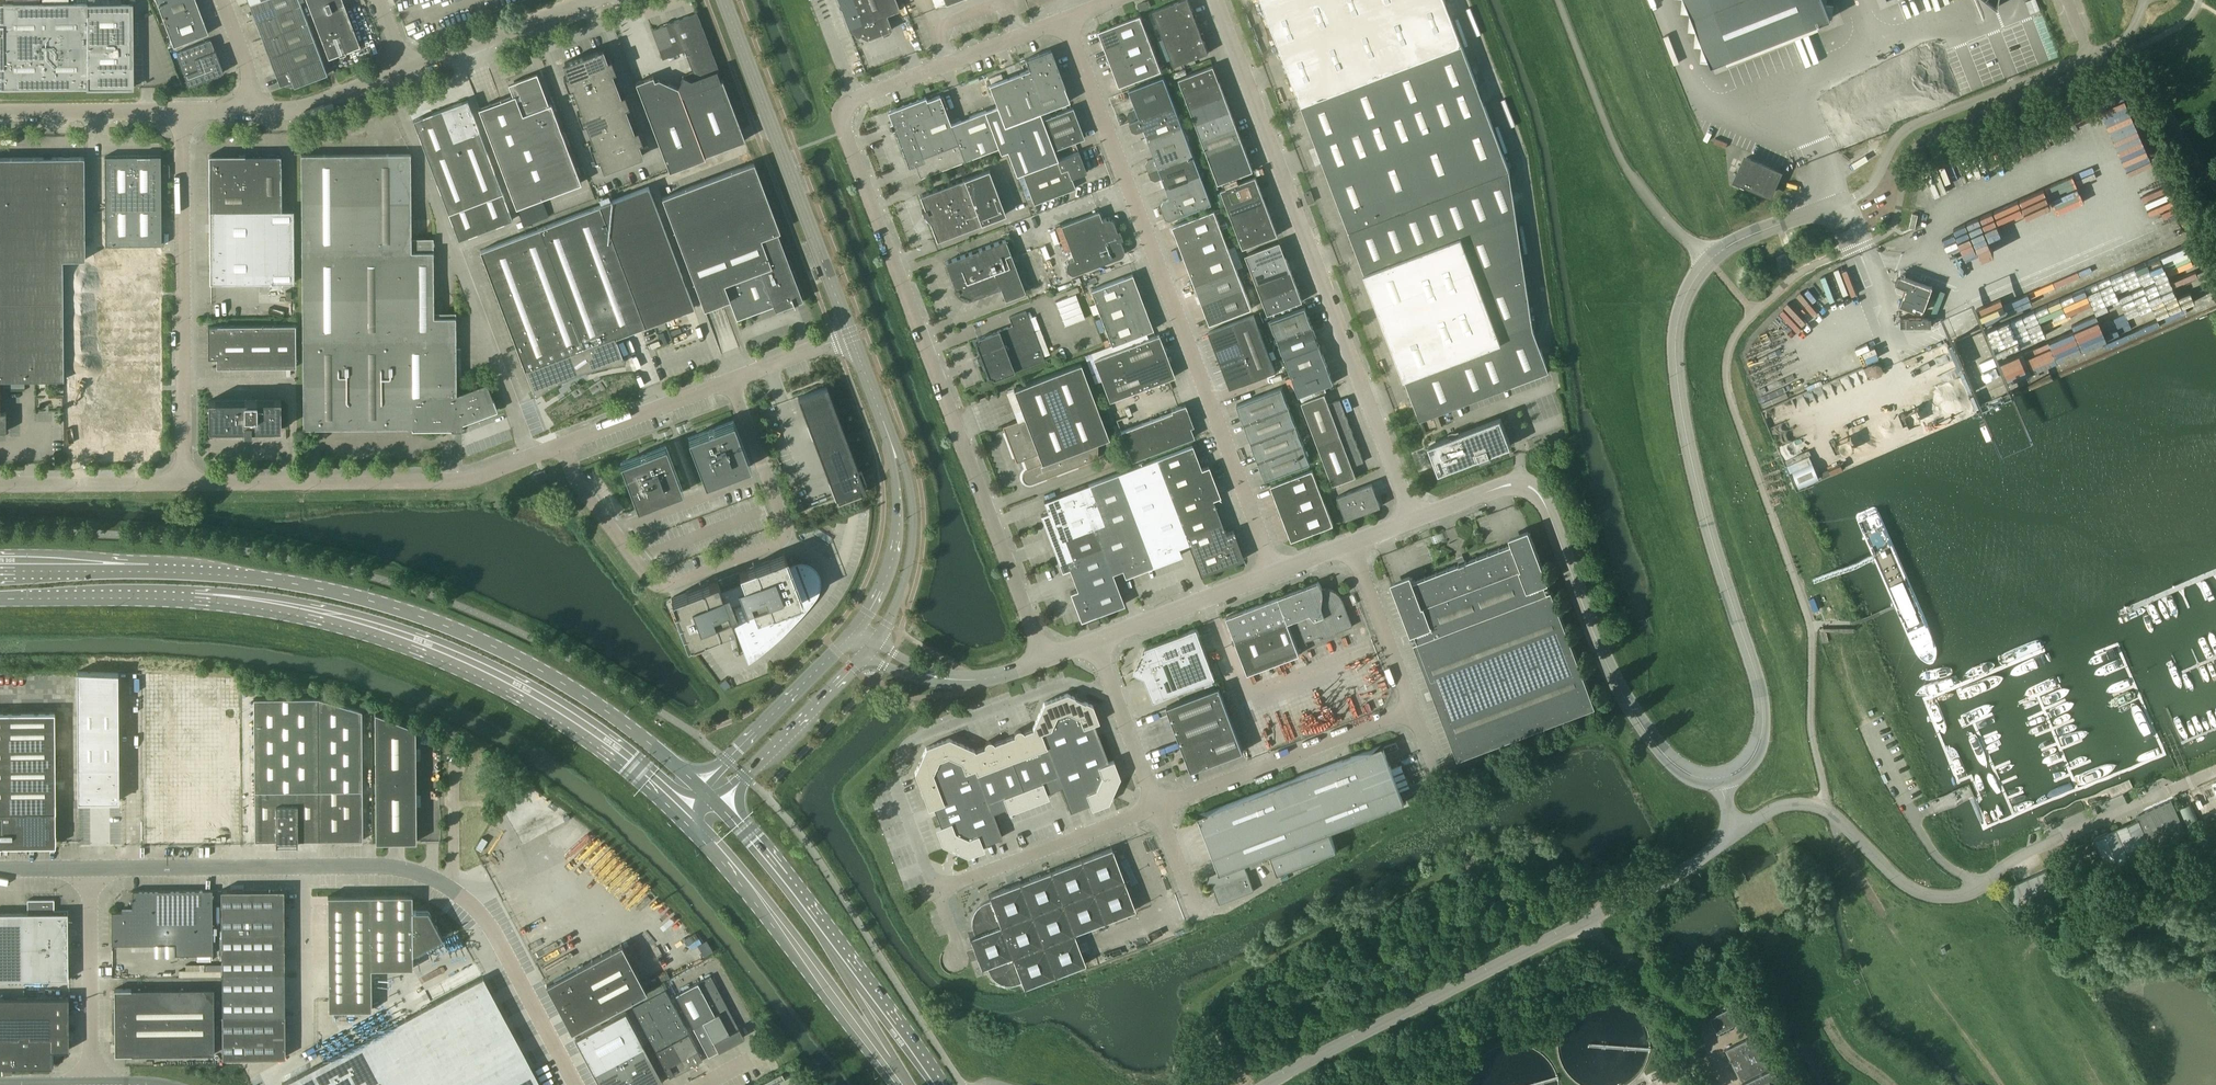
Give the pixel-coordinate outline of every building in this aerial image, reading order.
[(196,0),(156,0),(173,46),(208,32),(196,0)] [(299,0),(257,0),(249,3),(275,72),(279,85),(285,83),(286,86),(291,86),(294,85),(294,87),(328,74),(299,0)] [(343,0),(307,0),(329,57),(340,53),(340,54),(346,52),(345,51),(360,45),(343,0)] [(896,0),(838,0),(849,30),(866,39),(892,29),(886,14),(899,9),(896,0)] [(1151,6),(1148,0),(1137,4),(1140,11),(1151,6)] [(1198,25),(1189,0),(1181,0),(1153,11),(1174,66),(1209,53),(1198,25)] [(1462,44),(1445,0),(1261,0),(1301,105),(1420,419),(1549,370),(1533,329),(1510,170),(1462,44)] [(1823,0),(1686,0),(1711,65),(1830,18),(1823,0)] [(130,4),(88,4),(88,3),(0,4),(0,89),(88,88),(133,87),(133,66),(131,66),(130,4)] [(745,140),(722,79),(720,79),(716,69),(718,69),(696,12),(651,29),(662,58),(684,50),(692,72),(689,73),(687,77),(682,75),(677,87),(658,78),(654,80),(653,75),(635,82),(668,169),(745,140)] [(1162,70),(1148,34),(1141,15),(1099,31),(1120,86),(1162,70)] [(223,72),(215,50),(214,50),(210,39),(177,51),(185,73),(184,73),(188,85),(223,72)] [(632,131),(623,108),(629,106),(624,94),(618,96),(610,73),(615,71),(610,59),(605,61),(600,49),(564,62),(569,74),(563,77),(568,89),(573,87),(582,110),(576,112),(581,124),(587,122),(595,145),(590,147),(595,160),(600,158),(605,170),(641,156),(636,144),(642,142),(637,129),(632,131)] [(1069,101),(1063,86),(1064,86),(1050,49),(1025,59),(1029,69),(989,84),(997,106),(1004,125),(1039,112),(1069,101)] [(1242,140),(1231,111),(1214,66),(1179,79),(1207,153),(1219,184),(1254,170),(1242,140)] [(581,182),(551,103),(547,104),(536,74),(518,81),(513,92),(514,94),(478,108),(516,207),(581,182)] [(1212,204),(1184,130),(1164,77),(1129,90),(1136,108),(1129,111),(1127,115),(1130,123),(1132,130),(1137,132),(1144,129),(1155,157),(1148,160),(1146,165),(1151,179),(1156,181),(1163,178),(1170,198),(1163,201),(1161,205),(1166,218),(1170,220),(1212,204)] [(1057,159),(1053,149),(1041,119),(1039,112),(1004,125),(997,106),(950,123),(939,95),(926,100),(925,97),(887,111),(891,122),(889,123),(889,124),(892,130),(894,129),(908,166),(915,164),(919,176),(998,146),(1000,153),(1007,150),(1016,175),(1022,173),(1057,159)] [(467,99),(413,120),(448,213),(458,239),(512,218),(503,193),(467,99)] [(1084,138),(1072,107),(1041,119),(1053,149),(1084,138)] [(1075,188),(1071,177),(1086,172),(1078,151),(1057,159),(1022,173),(1033,203),(1075,188)] [(434,317),(433,251),(411,251),(411,153),(301,154),(304,428),(451,427),(451,429),(452,430),(461,430),(462,429),(462,423),(497,410),(486,383),(456,394),(455,317),(434,317)] [(161,155),(105,156),(105,211),(161,211),(161,208),(160,208),(160,205),(161,205),(161,203),(161,155)] [(292,282),(291,209),(282,209),(282,155),(209,155),(210,283),(292,282)] [(63,260),(85,260),(84,156),(0,157),(0,380),(64,379),(63,260)] [(1769,195),(1779,172),(1746,157),(1736,180),(1769,195)] [(785,260),(775,233),(779,231),(753,162),(661,197),(704,309),(728,299),(736,319),(803,294),(790,258),(785,260)] [(1005,214),(988,169),(964,178),(919,195),(924,208),(921,209),(923,214),(929,222),(936,240),(982,223),(1005,214)] [(1278,235),(1267,206),(1256,177),(1221,190),(1243,248),(1278,235)] [(694,307),(648,187),(599,205),(480,250),(510,329),(532,390),(531,391),(534,396),(539,392),(544,389),(548,386),(553,384),(563,378),(567,376),(571,374),(576,373),(584,370),(589,369),(597,366),(606,364),(610,363),(615,363),(625,361),(624,356),(622,356),(615,337),(694,307)] [(1314,201),(1310,190),(1304,192),(1308,203),(1314,201)] [(1123,249),(1120,240),(1122,239),(1119,229),(1116,230),(1113,221),(1112,219),(1109,218),(1106,218),(1102,220),(1098,210),(1061,225),(1073,258),(1069,260),(1067,261),(1066,264),(1066,267),(1067,270),(1069,272),(1072,274),(1074,273),(1120,256),(1123,254),(1124,251),(1123,249)] [(1252,309),(1230,250),(1215,210),(1173,226),(1210,325),(1252,309)] [(161,211),(105,211),(106,244),(157,244),(161,244),(161,218),(161,211)] [(1912,213),(1909,227),(1915,228),(1918,214),(1912,213)] [(1025,292),(1005,239),(978,249),(979,251),(972,254),(971,251),(944,262),(956,292),(958,291),(959,292),(959,293),(960,294),(962,295),(963,296),(964,297),(966,297),(967,297),(969,297),(970,296),(971,298),(1000,287),(1005,300),(1025,292)] [(1303,301),(1292,271),(1281,241),(1246,254),(1268,314),(1303,301)] [(135,245),(89,245),(91,436),(137,436),(135,245)] [(1789,263),(1786,253),(1776,257),(1780,266),(1789,263)] [(1153,329),(1139,292),(1132,274),(1090,290),(1111,345),(1153,329)] [(1926,294),(1929,286),(1901,275),(1897,283),(1926,294)] [(1083,317),(1074,293),(1054,300),(1064,325),(1083,317)] [(1335,383),(1320,345),(1306,307),(1271,321),(1300,397),(1335,383)] [(1044,360),(1025,310),(1009,317),(1012,325),(977,338),(977,339),(978,340),(976,341),(977,342),(976,342),(975,343),(980,355),(978,356),(979,358),(977,358),(976,358),(979,365),(980,364),(979,364),(981,364),(982,365),(983,365),(988,377),(989,377),(990,376),(991,378),(992,377),(993,379),(992,379),(993,379),(1044,360)] [(1276,372),(1254,315),(1209,332),(1231,388),(1243,384),(1276,372)] [(296,366),(296,324),(208,325),(208,357),(216,357),(217,367),(296,366)] [(1174,376),(1166,355),(1158,334),(1093,359),(1109,401),(1174,376)] [(1876,363),(1865,368),(1866,371),(1871,369),(1872,373),(1876,375),(1881,373),(1882,369),(1880,365),(1876,363)] [(1108,438),(1080,364),(1013,389),(1024,417),(1002,425),(1016,462),(1023,459),(1026,468),(1025,469),(1024,470),(1023,471),(1022,472),(1022,473),(1021,474),(1021,475),(1021,477),(1022,478),(1022,479),(1023,480),(1024,481),(1025,482),(1026,483),(1028,483),(1029,483),(1030,483),(1032,482),(1097,458),(1097,442),(1108,438)] [(826,386),(797,397),(835,497),(835,498),(859,489),(860,492),(865,491),(863,483),(866,482),(861,468),(857,470),(826,386)] [(1311,463),(1297,426),(1282,388),(1237,405),(1266,481),(1311,463)] [(1365,462),(1353,430),(1340,399),(1329,403),(1326,393),(1302,402),(1334,485),(1357,476),(1353,466),(1365,462)] [(281,428),(281,399),(209,400),(209,429),(245,429),(245,432),(252,432),(252,429),(281,428)] [(1194,437),(1190,426),(1193,425),(1186,408),(1185,404),(1181,405),(1170,409),(1171,411),(1120,431),(1131,460),(1194,437)] [(1490,451),(1510,444),(1500,419),(1431,445),(1441,471),(1479,456),(1481,461),(1492,457),(1490,451)] [(750,466),(733,421),(688,439),(705,483),(750,466)] [(1225,533),(1221,522),(1212,499),(1220,496),(1208,465),(1201,468),(1192,444),(1044,501),(1048,511),(1040,514),(1062,571),(1069,568),(1077,589),(1070,592),(1080,620),(1124,604),(1112,573),(1122,569),(1125,576),(1181,555),(1178,547),(1188,544),(1200,575),(1243,558),(1233,530),(1225,533)] [(683,492),(666,446),(620,463),(637,509),(683,492)] [(1334,525),(1313,469),(1271,485),(1292,540),(1334,525)] [(546,476),(544,470),(533,474),(535,480),(546,476)] [(1382,506),(1373,483),(1338,497),(1347,519),(1382,506)] [(1857,514),(1857,518),(1858,523),(1876,564),(1895,605),(1915,650),(1918,655),(1922,658),(1927,660),(1930,661),(1933,660),(1934,658),(1936,654),(1936,651),(1935,640),(1876,509),(1873,507),(1857,514)] [(1596,706),(1571,641),(1552,590),(1548,591),(1545,584),(1549,582),(1547,578),(1548,578),(1548,577),(1547,577),(1543,567),(1544,567),(1543,566),(1539,556),(1540,556),(1539,555),(1535,545),(1535,544),(1534,544),(1532,537),(1511,545),(1511,544),(1510,544),(1510,545),(1500,549),(1500,548),(1499,548),(1499,549),(1489,553),(1489,552),(1488,553),(1478,557),(1477,557),(1477,558),(1467,561),(1466,561),(1466,562),(1460,564),(1459,564),(1458,564),(1459,565),(1448,569),(1448,568),(1447,568),(1448,569),(1437,573),(1437,572),(1436,572),(1437,573),(1426,577),(1426,576),(1425,577),(1415,581),(1414,581),(1412,574),(1391,582),(1393,586),(1392,586),(1392,587),(1393,587),(1397,597),(1396,597),(1397,598),(1401,608),(1400,608),(1401,609),(1405,619),(1405,620),(1406,620),(1410,630),(1409,630),(1409,631),(1410,631),(1411,635),(1415,633),(1418,641),(1414,642),(1458,758),(1596,706)] [(800,610),(810,598),(816,592),(818,589),(819,585),(819,581),(819,577),(817,573),(815,569),(813,567),(809,564),(805,563),(801,562),(797,563),(793,564),(789,566),(784,554),(739,571),(743,582),(737,584),(737,586),(727,589),(726,588),(721,590),(717,580),(671,597),(688,643),(740,623),(751,652),(764,642),(776,632),(788,621),(800,610)] [(1288,622),(1297,618),(1306,640),(1305,641),(1320,635),(1321,638),(1353,626),(1352,625),(1352,626),(1342,600),(1341,598),(1340,597),(1339,595),(1338,593),(1336,592),(1334,591),(1332,590),(1330,589),(1328,589),(1326,589),(1324,589),(1322,589),(1319,581),(1318,581),(1317,581),(1318,582),(1226,616),(1236,641),(1245,638),(1253,659),(1296,643),(1288,622)] [(1100,624),(1098,618),(1087,622),(1089,629),(1100,624)] [(1215,677),(1197,628),(1145,647),(1146,650),(1143,651),(1134,672),(1134,673),(1135,672),(1145,677),(1154,700),(1215,677)] [(118,672),(76,671),(78,800),(119,800),(118,672)] [(216,675),(166,673),(167,845),(218,845),(216,675)] [(1243,751),(1219,686),(1167,706),(1191,771),(1243,751)] [(1120,777),(1092,704),(1067,693),(1044,702),(1032,727),(1033,728),(1023,732),(1022,730),(1020,729),(1018,729),(1016,730),(1014,731),(1013,733),(1014,736),(994,743),(992,741),(991,740),(988,740),(986,741),(985,743),(984,745),(984,747),(975,750),(974,749),(949,738),(926,746),(914,772),(921,789),(926,787),(940,825),(935,827),(942,844),(967,856),(984,849),(982,844),(1002,837),(992,812),(1006,807),(1008,812),(1048,797),(1046,792),(1060,786),(1070,811),(1089,803),(1091,808),(1108,802),(1120,777)] [(363,840),(362,711),(318,698),(254,698),(255,840),(276,840),(276,845),(298,845),(298,840),(363,840)] [(416,841),(416,727),(375,711),(376,842),(416,841)] [(55,712),(0,712),(0,842),(12,841),(12,846),(24,846),(24,841),(56,841),(56,801),(55,712)] [(1330,830),(1404,802),(1399,789),(1410,785),(1402,764),(1391,768),(1382,744),(1198,814),(1220,871),(1209,875),(1219,903),(1254,890),(1243,863),(1271,852),(1278,871),(1337,849),(1330,830)] [(2185,835),(2170,801),(2135,817),(2137,820),(2150,851),(2185,835)] [(2150,851),(2137,820),(2094,839),(2108,870),(2150,851)] [(1073,933),(1135,909),(1111,847),(988,894),(990,899),(984,901),(982,902),(981,904),(979,905),(977,907),(976,908),(974,910),(973,912),(972,914),(972,917),(971,919),(971,921),(971,923),(971,926),(972,928),(972,930),(974,935),(968,937),(980,967),(985,965),(987,970),(987,972),(988,974),(990,975),(991,977),(993,979),(994,980),(996,981),(998,982),(1000,983),(1002,984),(1004,984),(1006,985),(1009,985),(1011,984),(1013,984),(1015,983),(1021,981),(1023,987),(1085,963),(1073,933)] [(2056,892),(2046,870),(2006,888),(2016,910),(2056,892)] [(2080,881),(2075,870),(2067,874),(2072,885),(2080,881)] [(213,953),(212,889),(132,890),(133,911),(111,911),(111,944),(175,943),(175,954),(213,953)] [(285,1056),(285,973),(284,889),(221,889),(223,1057),(285,1056)] [(413,953),(442,937),(428,910),(412,910),(412,895),(328,895),(329,1010),(372,1009),(371,968),(413,968),(413,953)] [(68,912),(54,912),(54,899),(27,899),(27,912),(0,912),(0,978),(68,978),(68,912)] [(647,991),(621,943),(546,984),(571,1031),(647,991)] [(483,976),(386,1028),(384,1023),(379,1026),(381,1030),(282,1083),(283,1084),(542,1084),(483,976)] [(738,1028),(731,1014),(710,976),(676,994),(693,1026),(693,1027),(708,1055),(717,1050),(718,1051),(744,1037),(738,1027),(738,1028)] [(214,1053),(214,1020),(214,987),(115,988),(115,1010),(114,1010),(112,1013),(113,1030),(114,1033),(115,1033),(115,1054),(214,1053)] [(688,1032),(665,989),(632,1006),(669,1075),(673,1073),(674,1075),(699,1063),(698,1060),(702,1058),(688,1032)] [(68,997),(0,997),(0,1066),(52,1065),(51,1049),(69,1049),(68,997)] [(1742,1020),(1735,1004),(1710,1017),(1717,1032),(1742,1020)] [(644,1046),(625,1011),(575,1038),(600,1084),(656,1084),(663,1081),(644,1046)] [(1772,1061),(1758,1033),(1725,1049),(1743,1084),(1784,1084),(1772,1061)]
